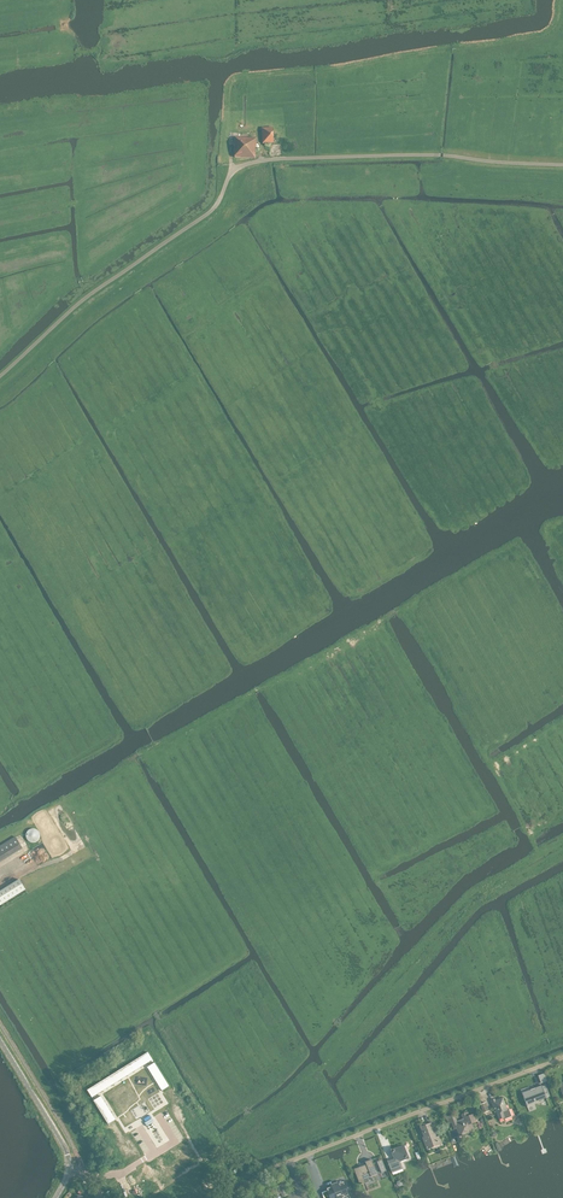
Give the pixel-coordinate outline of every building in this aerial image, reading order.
[(273,127),(262,128),(262,143),(274,143),(273,127)] [(256,149),(260,149),(260,143),(256,143),(257,138),(234,137),(234,157),(255,158),(256,149)] [(40,835),(39,833),(38,831),(37,830),(36,829),(35,828),(33,828),(32,828),(31,828),(29,829),(28,830),(27,832),(26,834),(26,835),(26,836),(27,837),(27,838),(28,840),(30,841),(31,842),(32,842),(34,842),(35,841),(37,840),(38,839),(39,838),(40,835)] [(22,847),(16,837),(0,846),(0,861),(22,847)] [(25,890),(19,879),(0,891),(0,904),(0,905),(25,890)] [(138,1058),(131,1062),(136,1070),(142,1065),(138,1058)] [(136,1070),(131,1062),(124,1067),(129,1074),(136,1070)] [(118,1071),(122,1078),(129,1074),(124,1067),(118,1071)] [(111,1075),(116,1082),(122,1078),(118,1071),(111,1075)] [(161,1072),(154,1077),(158,1083),(165,1079),(161,1072)] [(539,1074),(541,1082),(548,1080),(545,1072),(539,1074)] [(109,1086),(116,1082),(111,1075),(104,1079),(109,1086)] [(98,1083),(102,1091),(109,1086),(104,1079),(98,1083)] [(158,1083),(162,1090),(169,1086),(165,1079),(158,1083)] [(530,1090),(522,1093),(526,1104),(527,1106),(534,1103),(534,1102),(546,1097),(549,1096),(545,1085),(542,1086),(542,1085),(535,1088),(535,1089),(531,1091),(530,1090)] [(176,1095),(171,1089),(167,1091),(162,1094),(167,1101),(176,1095)] [(180,1102),(176,1095),(167,1101),(171,1108),(180,1102)] [(495,1109),(499,1120),(503,1118),(504,1119),(511,1117),(508,1109),(507,1109),(503,1098),(495,1100),(494,1099),(490,1100),(494,1109),(495,1109)] [(98,1107),(102,1113),(109,1109),(105,1102),(98,1107)] [(184,1109),(180,1102),(171,1108),(175,1115),(184,1109)] [(106,1120),(114,1115),(109,1109),(102,1113),(106,1120)] [(188,1116),(184,1109),(175,1115),(179,1121),(188,1116)] [(446,1117),(449,1124),(452,1122),(455,1129),(451,1130),(454,1138),(458,1136),(457,1134),(460,1133),(461,1135),(469,1132),(468,1130),(473,1128),(471,1123),(475,1122),(473,1114),(469,1116),(467,1112),(462,1114),(464,1120),(457,1123),(454,1114),(446,1117)] [(193,1123),(188,1116),(179,1121),(184,1128),(193,1123)] [(110,1127),(114,1134),(123,1128),(119,1121),(110,1127)] [(426,1148),(441,1142),(439,1136),(435,1138),(434,1134),(430,1124),(421,1127),(424,1137),(422,1138),(426,1148)] [(114,1134),(118,1141),(127,1135),(123,1128),(114,1134)] [(198,1130),(188,1136),(191,1140),(200,1135),(198,1130)] [(118,1141),(123,1147),(132,1142),(127,1135),(118,1141)] [(200,1135),(191,1140),(194,1144),(203,1139),(200,1135)] [(205,1143),(203,1139),(194,1144),(196,1148),(205,1143)] [(123,1147),(127,1154),(136,1148),(132,1142),(123,1147)] [(208,1147),(205,1143),(196,1148),(199,1152),(208,1147)] [(394,1159),(388,1162),(391,1170),(392,1172),(402,1168),(399,1161),(401,1161),(400,1160),(407,1157),(404,1150),(405,1150),(404,1145),(399,1147),(399,1148),(393,1151),(395,1158),(394,1158),(394,1159)] [(210,1151),(208,1147),(199,1152),(201,1157),(210,1151)] [(127,1154),(131,1161),(140,1155),(136,1148),(127,1154)] [(219,1166),(213,1156),(207,1161),(212,1170),(219,1166)] [(365,1183),(369,1182),(367,1178),(371,1177),(377,1174),(371,1159),(365,1162),(366,1165),(363,1167),(363,1166),(354,1169),(360,1185),(365,1183)] [(377,1161),(381,1173),(386,1171),(382,1160),(377,1161)] [(212,1170),(207,1161),(200,1165),(205,1174),(212,1170)] [(136,1169),(139,1173),(148,1168),(145,1163),(136,1169)] [(205,1174),(200,1165),(193,1169),(199,1178),(205,1174)] [(139,1173),(141,1177),(150,1172),(148,1168),(139,1173)] [(192,1182),(199,1178),(193,1169),(186,1173),(192,1182)] [(141,1177),(144,1181),(153,1176),(150,1172),(141,1177)] [(192,1182),(186,1173),(180,1178),(185,1187),(192,1182)] [(144,1181),(146,1185),(156,1180),(153,1176),(144,1181)] [(185,1187),(180,1178),(173,1182),(179,1191),(185,1187)] [(146,1185),(149,1190),(158,1184),(156,1180),(146,1185)] [(179,1191),(173,1182),(166,1186),(172,1195),(179,1191)] [(349,1195),(344,1182),(338,1184),(337,1182),(331,1185),(332,1187),(327,1189),(327,1190),(322,1192),(324,1197),(344,1197),(343,1197),(349,1195)] [(276,1186),(272,1187),(275,1195),(281,1193),(282,1196),(287,1194),(283,1183),(276,1186)] [(166,1186),(160,1190),(164,1197),(167,1197),(172,1195),(166,1186)]
